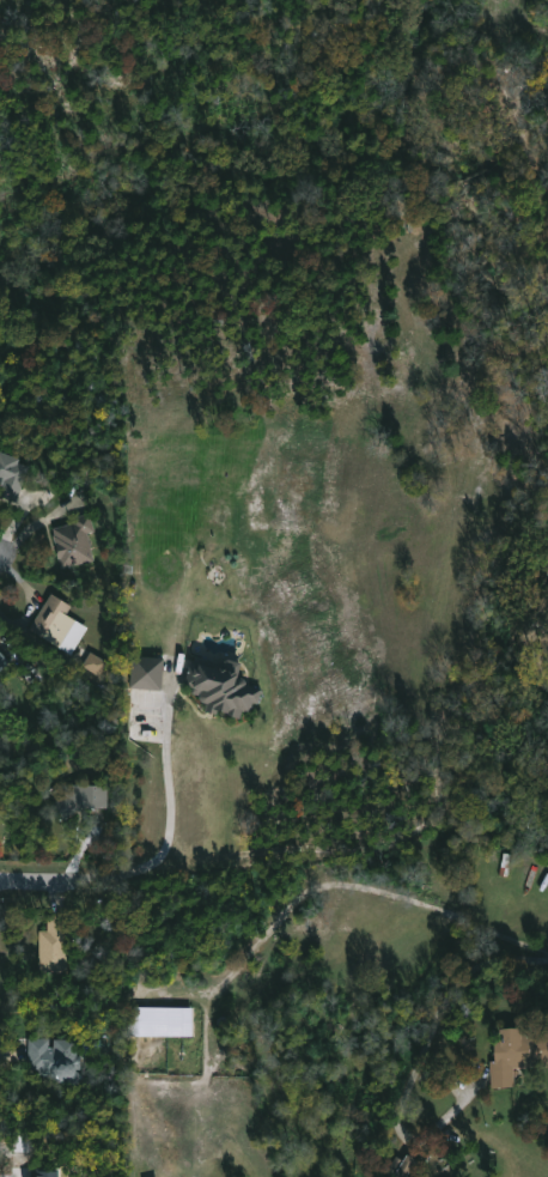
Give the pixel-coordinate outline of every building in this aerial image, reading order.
[(17,499),(0,493),(0,486),(0,451),(18,457),(17,462),(28,466),(17,499)] [(93,562),(61,569),(51,528),(74,523),(73,517),(90,514),(93,532),(87,533),(93,562)] [(87,627),(71,655),(29,629),(49,594),(69,606),(65,614),(87,627)] [(82,667),(100,677),(108,662),(90,652),(82,667)] [(8,661),(0,669),(0,653),(8,661)] [(163,659),(160,691),(128,688),(129,677),(121,677),(121,665),(129,666),(129,656),(163,659)] [(241,665),(192,656),(186,686),(194,688),(192,695),(205,697),(202,712),(218,715),(218,713),(241,718),(242,711),(254,714),(260,686),(237,681),(241,665)] [(85,809),(63,820),(54,802),(63,797),(63,785),(105,787),(104,809),(85,809)] [(66,969),(38,969),(38,930),(47,930),(48,915),(66,915),(66,969)] [(191,1007),(190,1036),(123,1035),(123,1006),(191,1007)] [(547,1032),(547,1049),(547,1067),(512,1068),(513,1088),(489,1090),(488,1062),(492,1062),(492,1044),(500,1043),(499,1029),(518,1027),(518,1033),(547,1032)] [(48,1037),(48,1046),(51,1046),(51,1038),(79,1038),(78,1073),(81,1075),(72,1086),(67,1081),(54,1080),(48,1072),(28,1072),(28,1037),(48,1037)] [(399,1176),(407,1176),(417,1160),(407,1155),(404,1161),(396,1156),(388,1171),(399,1176)]
